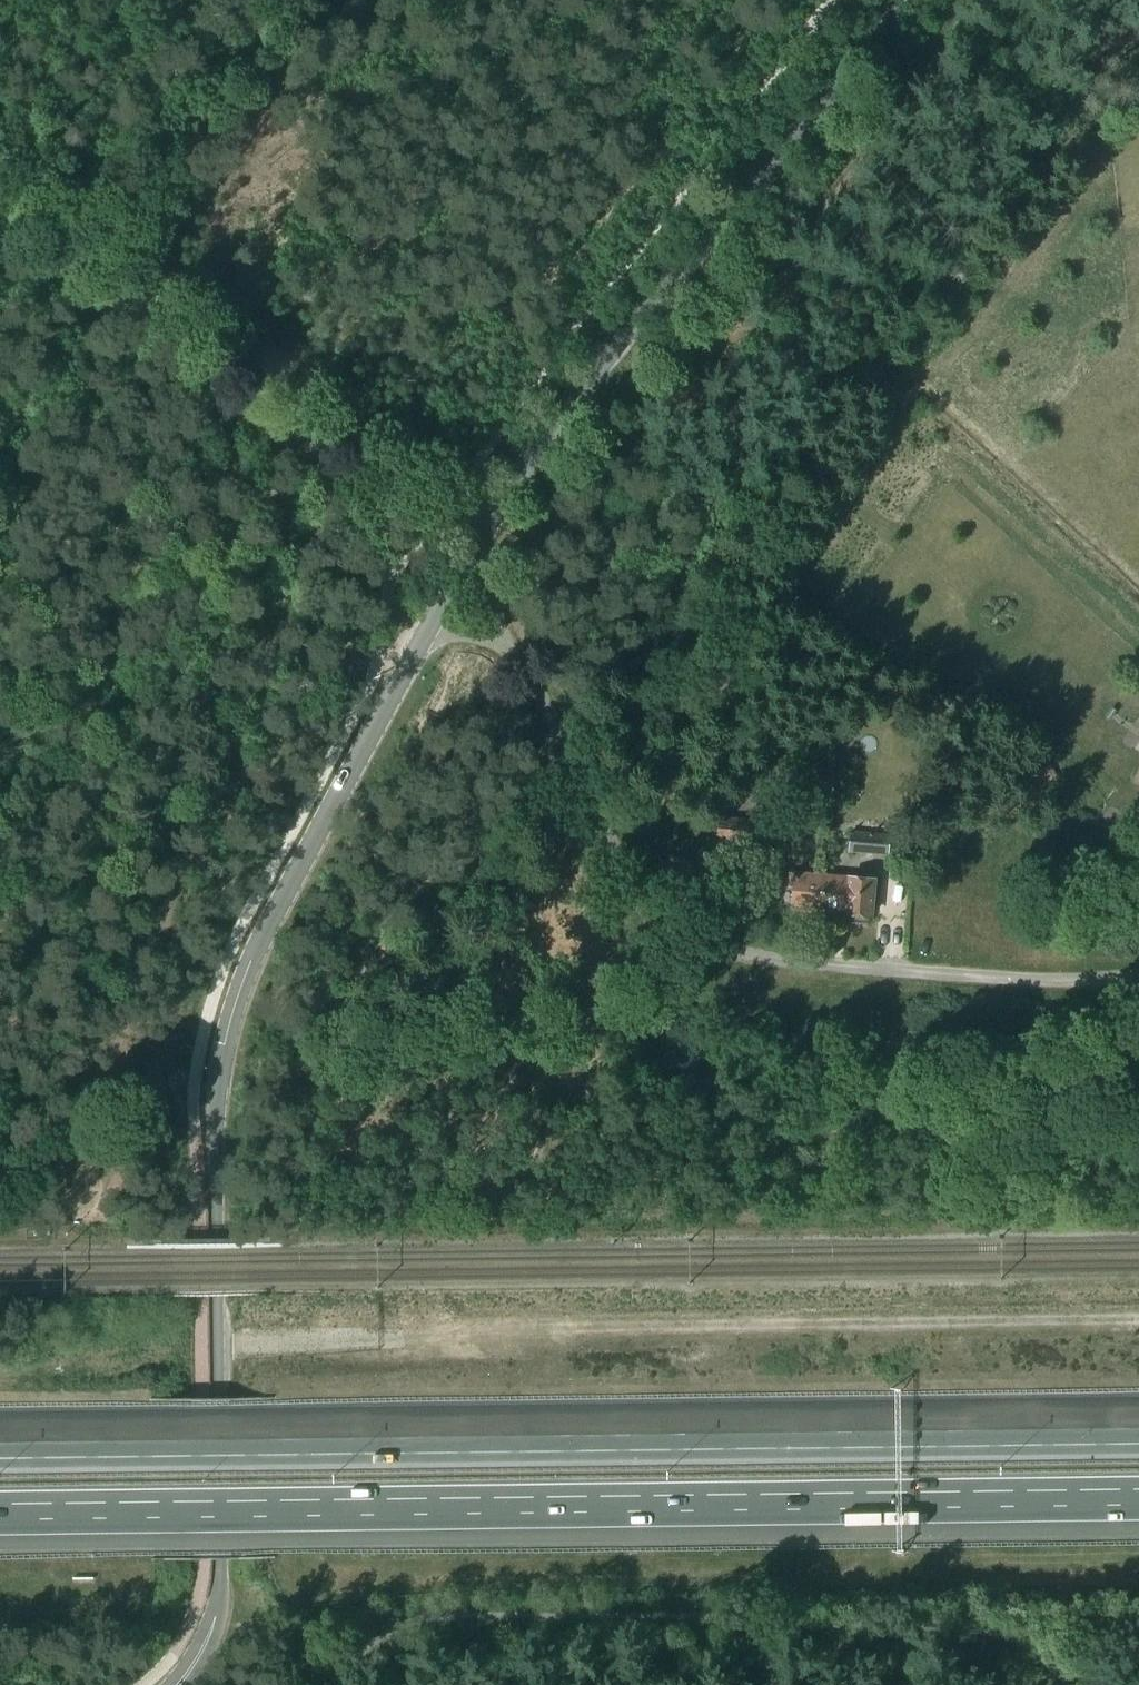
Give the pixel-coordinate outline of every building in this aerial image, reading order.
[(758,845),(760,820),(717,817),(715,842),(758,845)] [(890,856),(891,837),(851,834),(850,854),(890,856)] [(903,842),(902,856),(912,857),(913,843),(903,842)] [(838,877),(799,874),(793,874),(792,888),(798,888),(796,910),(835,913),(838,877)] [(874,916),(877,880),(838,877),(835,913),(874,916)]
